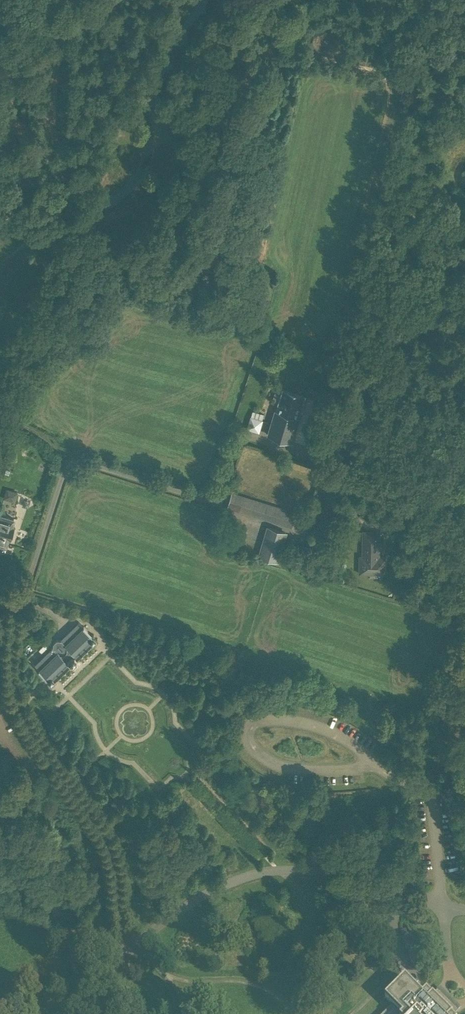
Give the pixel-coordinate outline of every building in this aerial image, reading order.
[(348,360),(346,367),(361,371),(363,364),(348,360)] [(305,396),(292,392),(284,389),(282,395),(274,392),(272,400),(280,402),(277,410),(276,410),(268,434),(293,442),(300,417),(299,417),(305,396)] [(263,420),(264,414),(253,411),(251,416),(248,428),(259,431),(263,420)] [(15,502),(18,492),(7,488),(3,498),(15,502)] [(229,503),(228,507),(271,520),(293,527),(297,512),(285,509),(232,493),(229,503)] [(6,514),(2,512),(1,514),(0,514),(0,542),(6,544),(9,535),(10,536),(13,525),(12,525),(14,518),(13,517),(13,518),(6,516),(6,514)] [(277,560),(285,532),(269,527),(261,555),(277,560)] [(380,561),(380,531),(363,531),(363,561),(361,561),(360,572),(386,573),(386,561),(380,561)] [(54,646),(34,665),(48,679),(48,680),(52,684),(56,679),(56,678),(71,664),(75,664),(77,661),(78,657),(92,642),(93,643),(98,639),(95,635),(94,635),(84,625),(79,620),(76,623),(59,639),(57,639),(54,642),(54,646)] [(424,965),(412,935),(402,939),(415,969),(424,965)] [(426,992),(422,996),(405,978),(401,982),(398,978),(385,991),(389,995),(385,998),(393,1006),(384,1013),(454,1013),(457,1011),(447,1001),(437,991),(432,997),(426,992)]
